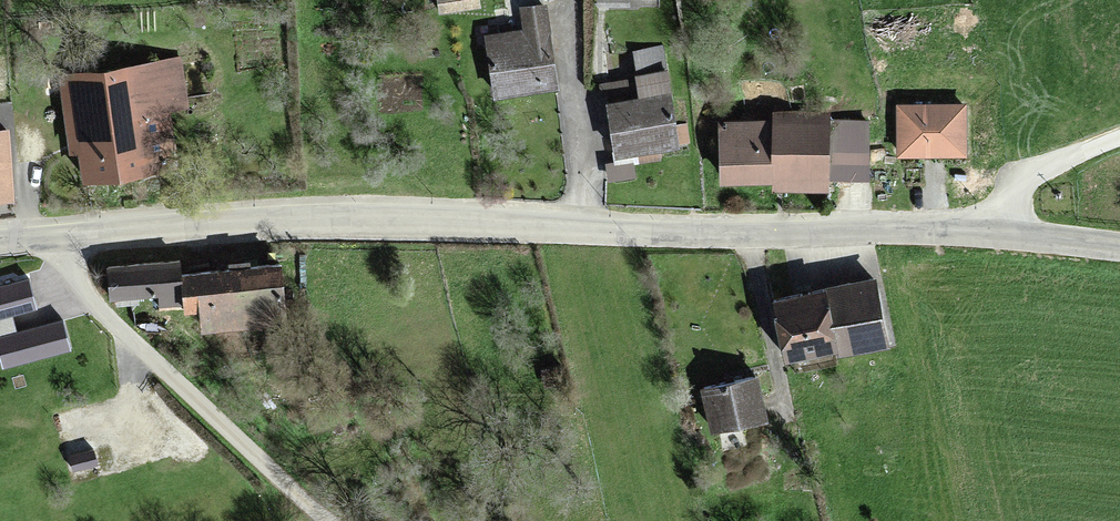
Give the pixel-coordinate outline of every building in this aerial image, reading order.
[(483,30),(490,97),(553,90),(545,23),(483,30)] [(176,64),(61,79),(71,155),(80,154),(83,179),(174,167),(166,108),(182,106),(176,64)] [(640,104),(608,108),(614,154),(675,146),(666,79),(637,83),(640,104)] [(967,104),(896,105),(897,159),(968,158),(967,104)] [(773,124),(719,124),(719,184),(770,184),(770,191),(826,192),(826,181),(826,126),(826,118),(774,117),(773,124)] [(826,126),(826,181),(863,182),(863,126),(826,126)] [(0,134),(0,197),(9,196),(5,133),(0,134)] [(185,245),(110,252),(114,297),(163,292),(164,306),(189,305),(186,265),(185,245)] [(286,257),(186,265),(189,305),(208,303),(210,330),(292,323),(286,257)] [(29,280),(0,288),(0,357),(3,369),(72,350),(64,320),(17,332),(13,317),(37,310),(29,280)] [(872,288),(776,306),(786,362),(882,345),(872,288)] [(758,387),(702,394),(707,432),(763,424),(758,387)]
